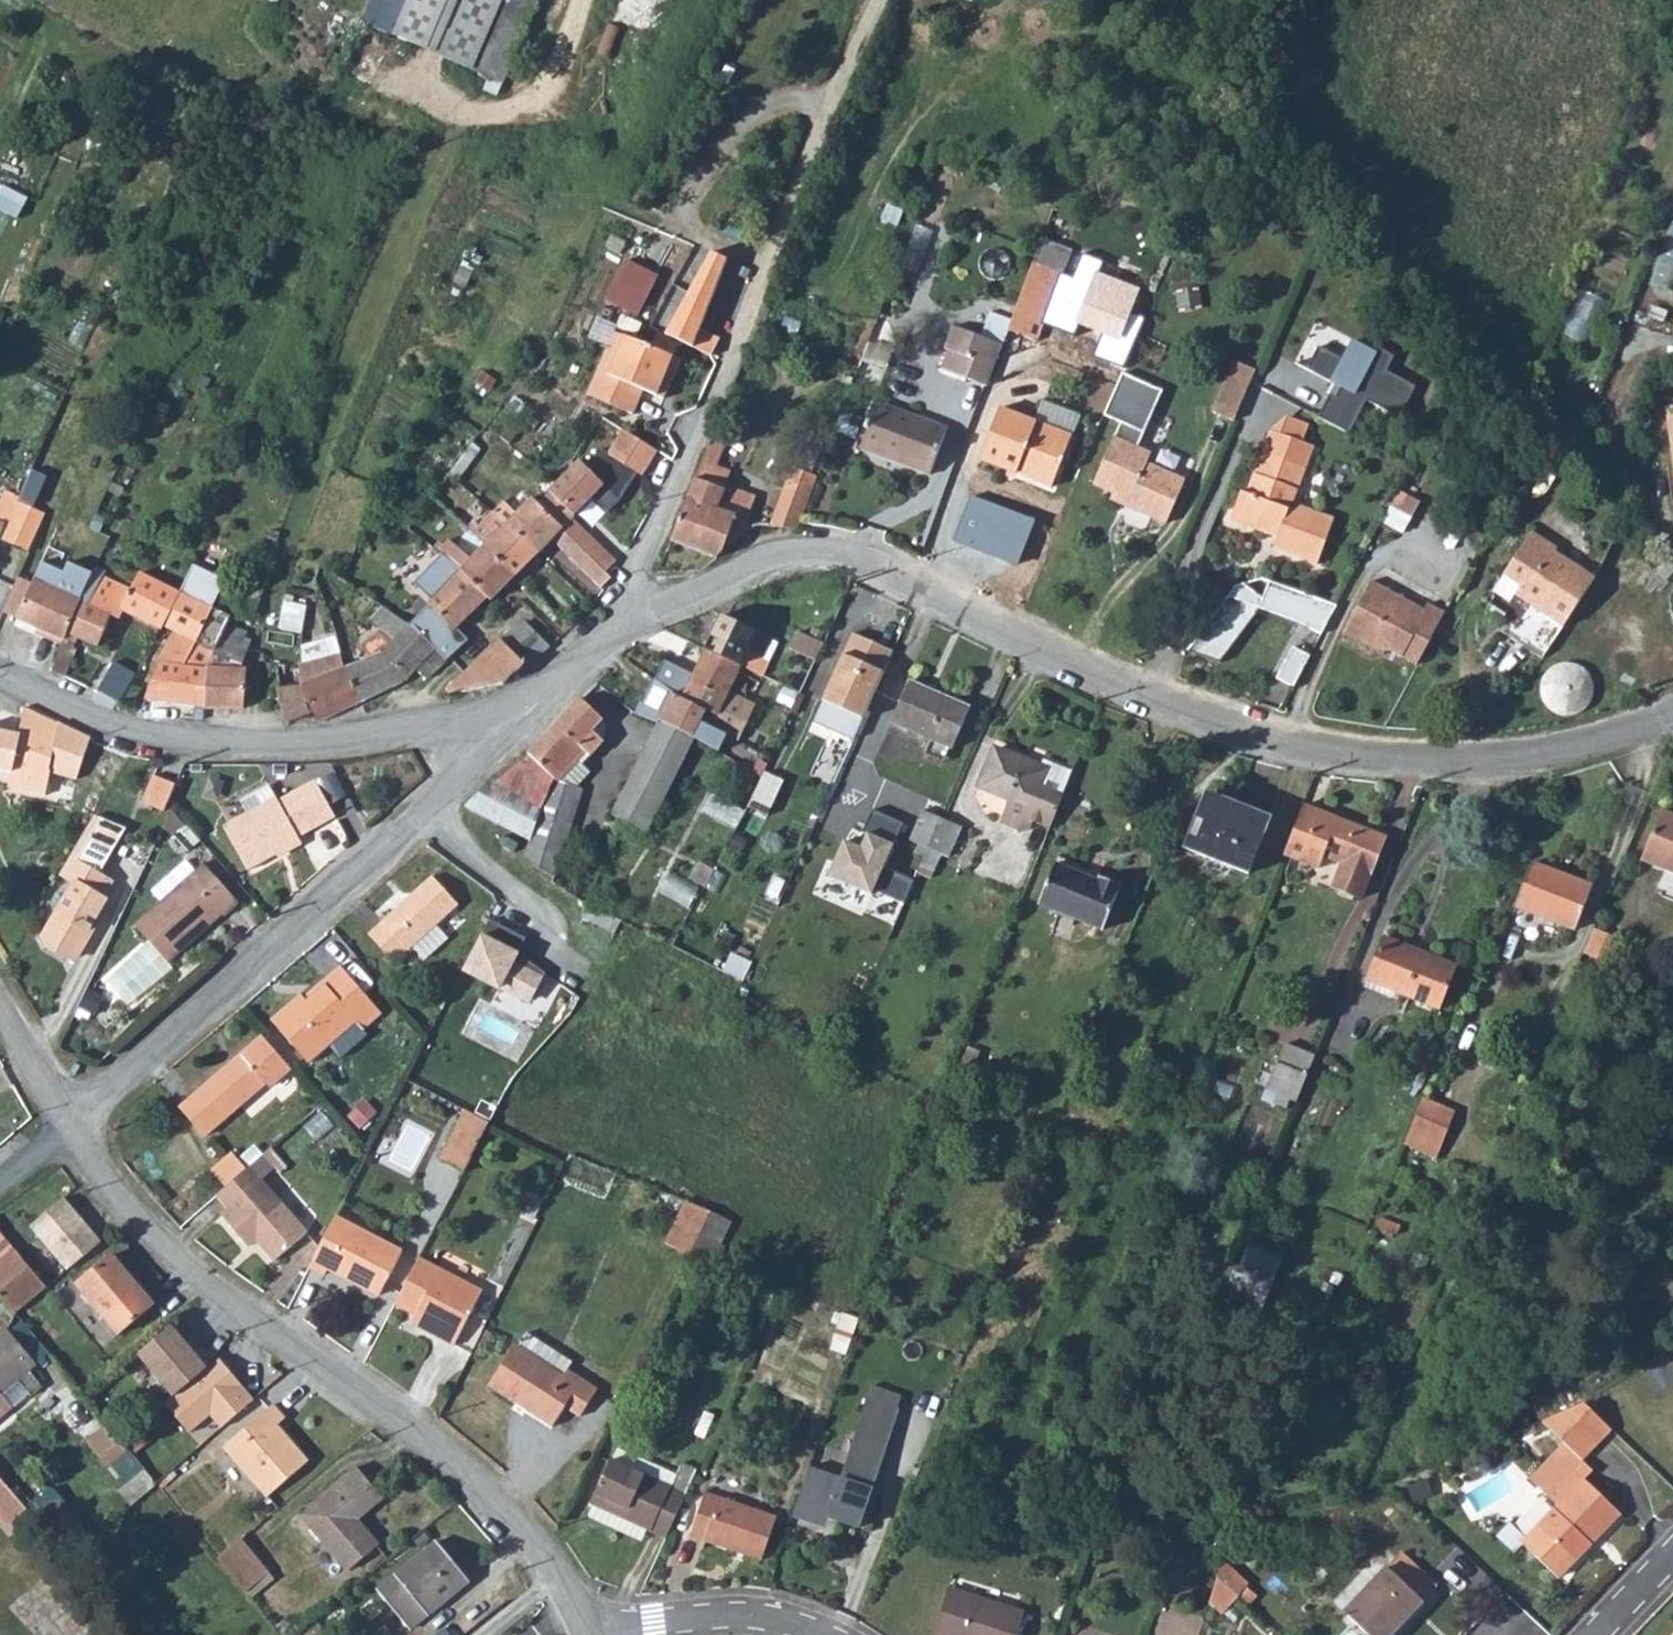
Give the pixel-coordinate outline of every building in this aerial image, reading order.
[(430,101),(451,51),(509,76),(541,0),(374,0),(367,16),(375,19),(353,69),(430,101)] [(0,195),(0,205),(20,214),(29,195),(5,184),(0,195)] [(1654,279),(1672,285),(1672,222),(1654,279)] [(1052,254),(1025,319),(1053,331),(1079,263),(1052,254)] [(674,309),(666,324),(724,353),(734,334),(710,323),(708,325),(674,309)] [(979,369),(1001,379),(1018,337),(970,317),(960,340),(986,350),(979,369)] [(631,327),(613,363),(623,367),(641,331),(631,327)] [(613,363),(601,389),(637,405),(649,383),(655,386),(677,396),(686,376),(681,373),(691,355),(641,331),(623,367),(613,363)] [(1335,387),(1317,424),(1345,438),(1368,402),(1401,419),(1417,389),(1388,374),(1396,359),(1379,350),(1376,355),(1354,343),(1344,362),(1320,351),(1308,372),(1335,387)] [(1221,403),(1243,412),(1264,361),(1243,352),(1221,403)] [(691,355),(681,373),(686,376),(695,357),(691,355)] [(1109,478),(1129,487),(1146,495),(1144,502),(1179,518),(1198,474),(1163,459),(1166,449),(1153,444),(1178,386),(1140,368),(1121,412),(1134,417),(1128,432),(1109,478)] [(649,383),(637,405),(644,409),(655,386),(649,383)] [(880,397),(860,445),(931,475),(951,427),(880,397)] [(1003,405),(980,457),(1050,488),(1073,437),(1003,405)] [(660,438),(625,417),(610,443),(646,463),(660,438)] [(1240,492),(1228,521),(1275,539),(1271,552),(1314,569),(1332,523),(1298,510),(1296,515),(1289,513),(1316,450),(1303,444),(1309,427),(1286,419),(1281,436),(1275,433),(1248,496),(1240,492)] [(712,444),(703,469),(729,479),(739,454),(712,444)] [(560,472),(552,479),(578,503),(597,482),(613,498),(624,486),(609,472),(586,451),(582,448),(560,472)] [(799,458),(774,523),(787,522),(800,523),(821,467),(811,463),(799,458)] [(40,465),(26,495),(42,501),(55,472),(40,465)] [(703,469),(677,530),(699,538),(716,495),(723,497),(728,481),(729,479),(703,469)] [(552,479),(535,495),(536,497),(606,563),(618,551),(575,508),(578,503),(552,479)] [(728,481),(723,497),(745,506),(751,513),(760,494),(728,481)] [(1129,487),(1127,495),(1144,502),(1146,495),(1129,487)] [(19,517),(28,496),(12,490),(4,510),(19,517)] [(1412,515),(1420,499),(1402,490),(1394,506),(1412,515)] [(1035,518),(970,494),(953,540),(1018,564),(1035,518)] [(535,495),(515,515),(542,542),(552,532),(599,580),(611,568),(606,563),(536,497),(535,495)] [(699,538),(725,548),(730,542),(734,532),(738,534),(741,532),(752,524),(758,520),(751,513),(745,506),(723,497),(716,495),(699,538)] [(11,535),(37,545),(53,507),(28,496),(19,517),(11,535)] [(488,513),(477,523),(492,538),(520,564),(542,542),(515,515),(503,527),(488,513)] [(1517,633),(1549,654),(1602,574),(1563,548),(1565,544),(1541,527),(1512,570),(1530,581),(1524,591),(1538,600),(1517,633)] [(54,555),(31,608),(78,627),(93,591),(113,545),(89,534),(85,543),(63,534),(54,555)] [(463,536),(453,546),(492,585),(496,589),(520,564),(492,538),(478,551),(463,536)] [(437,588),(432,593),(437,596),(440,593),(462,615),(492,585),(453,546),(447,540),(418,570),(437,588)] [(37,547),(14,600),(31,608),(54,555),(37,547)] [(1661,572),(1672,580),(1672,554),(1661,572)] [(224,575),(196,562),(194,566),(191,573),(219,586),(224,575)] [(78,627),(66,657),(77,662),(90,633),(104,639),(119,605),(130,610),(134,603),(169,619),(174,611),(187,583),(151,567),(144,584),(112,569),(101,595),(93,591),(78,627)] [(187,583),(215,596),(219,586),(191,573),(187,583)] [(1247,581),(1203,644),(1234,655),(1271,602),(1319,618),(1318,620),(1330,626),(1343,596),(1280,575),(1274,592),(1255,578),(1247,581)] [(1379,640),(1426,663),(1452,610),(1434,602),(1430,609),(1370,580),(1344,631),(1375,647),(1379,640)] [(186,617),(165,650),(195,652),(215,596),(187,583),(174,611),(186,617)] [(392,639),(353,656),(368,689),(412,671),(424,659),(433,666),(453,647),(419,615),(414,611),(388,593),(379,604),(404,627),(392,639)] [(414,611),(419,615),(453,647),(474,628),(462,615),(440,593),(437,596),(432,593),(414,611)] [(165,650),(156,687),(210,691),(212,654),(214,654),(218,646),(231,613),(234,605),(215,596),(195,652),(165,650)] [(300,627),(305,603),(286,600),(282,624),(300,627)] [(729,605),(712,640),(747,658),(769,668),(775,653),(773,651),(782,630),(768,625),(729,605)] [(530,610),(510,628),(532,650),(536,653),(554,634),(530,610)] [(231,613),(218,646),(245,651),(251,636),(243,632),(248,621),(231,613)] [(315,649),(315,653),(315,676),(317,686),(326,708),(368,689),(353,656),(350,638),(345,621),(315,631),(315,649)] [(807,623),(800,638),(829,650),(836,635),(807,623)] [(830,691),(869,711),(902,644),(863,625),(851,648),(854,650),(849,659),(845,660),(830,691)] [(507,626),(489,643),(514,669),(532,650),(510,628),(507,626)] [(676,660),(669,674),(679,682),(714,700),(707,713),(720,720),(742,731),(760,696),(735,683),(747,658),(712,640),(697,669),(676,660)] [(470,662),(455,676),(458,680),(514,669),(489,643),(470,662)] [(1295,683),(1312,652),(1294,643),(1278,675),(1295,683)] [(289,654),(287,672),(295,710),(326,708),(317,686),(315,676),(315,653),(289,654)] [(212,654),(210,691),(247,693),(248,657),(214,654),(212,654)] [(1544,672),(1541,681),(1541,692),(1545,702),(1553,710),(1561,713),(1572,713),(1581,711),(1588,705),(1593,699),(1596,690),(1595,678),(1590,669),(1585,664),(1576,659),(1568,658),(1560,659),(1551,664),(1544,672)] [(141,669),(130,687),(140,693),(149,674),(141,669)] [(914,671),(896,711),(958,738),(977,699),(914,671)] [(679,682),(664,710),(698,728),(712,737),(720,720),(707,713),(714,700),(679,682)] [(547,734),(539,743),(561,762),(582,771),(592,760),(583,751),(594,738),(601,743),(614,727),(602,716),(611,705),(600,696),(589,687),(547,734)] [(14,759),(8,787),(45,793),(55,757),(66,711),(30,693),(24,717),(0,712),(0,757),(14,759)] [(820,716),(843,723),(847,708),(824,701),(820,716)] [(657,726),(647,745),(679,764),(698,728),(664,710),(657,726)] [(66,711),(55,757),(81,763),(94,724),(66,711)] [(1042,810),(1057,816),(1071,785),(1044,774),(1052,754),(1051,754),(1004,735),(989,772),(1020,785),(1009,809),(1031,818),(1040,816),(1042,810)] [(509,757),(497,768),(549,793),(560,768),(558,765),(561,762),(539,743),(509,757)] [(647,745),(619,800),(629,805),(653,817),(679,764),(647,745)] [(1082,761),(1054,748),(1051,754),(1052,754),(1044,774),(1071,785),(1082,761)] [(161,760),(149,785),(170,795),(173,789),(182,770),(161,760)] [(540,819),(532,838),(562,853),(583,797),(592,776),(582,771),(561,762),(558,765),(560,768),(549,793),(540,819)] [(497,768),(472,789),(514,808),(540,819),(549,793),(497,768)] [(767,771),(754,804),(769,810),(783,777),(767,771)] [(281,797),(228,825),(252,869),(305,841),(303,836),(339,818),(320,782),(284,801),(281,797)] [(270,784),(244,797),(249,807),(275,794),(270,784)] [(1213,784),(1191,835),(1254,861),(1276,810),(1213,784)] [(1329,800),(1316,836),(1355,850),(1345,875),(1373,887),(1397,824),(1329,800)] [(115,845),(132,817),(100,804),(86,828),(115,845)] [(1648,856),(1672,866),(1672,811),(1669,809),(1648,856)] [(912,839),(933,850),(946,821),(924,810),(912,839)] [(847,838),(833,875),(901,902),(910,878),(887,870),(899,842),(894,840),(902,822),(876,812),(863,843),(847,838)] [(946,821),(933,850),(953,857),(964,829),(946,821)] [(115,845),(86,828),(76,844),(105,861),(115,845)] [(105,861),(76,844),(65,862),(79,870),(46,925),(50,934),(70,946),(80,946),(105,905),(104,900),(111,888),(109,887),(119,869),(105,861)] [(1543,848),(1526,891),(1585,913),(1602,872),(1543,848)] [(237,901),(203,863),(135,924),(148,938),(167,959),(220,912),(223,914),(237,901)] [(1061,865),(1046,906),(1113,929),(1129,885),(1109,877),(1107,882),(1061,865)] [(460,905),(435,876),(413,894),(415,896),(397,911),(395,909),(372,930),(398,959),(411,945),(422,958),(448,936),(437,924),(460,905)] [(1605,926),(1598,923),(1588,949),(1594,951),(1605,926)] [(488,924),(463,976),(499,994),(501,989),(531,1005),(545,978),(524,963),(517,959),(524,942),(488,924)] [(1620,933),(1605,926),(1594,951),(1610,958),(1620,933)] [(1396,929),(1379,972),(1449,999),(1466,955),(1396,929)] [(172,965),(167,959),(148,938),(138,947),(139,947),(130,955),(130,956),(120,964),(121,964),(111,973),(112,974),(102,982),(124,1006),(133,997),(133,998),(143,989),(143,990),(153,981),(153,982),(163,973),(163,974),(172,965)] [(304,989),(274,1016),(311,1061),(359,1019),(367,1026),(384,1011),(343,962),(325,977),(328,981),(310,997),(304,989)] [(300,1060),(272,1027),(186,1101),(210,1128),(273,1074),(278,1079),(300,1060)] [(1278,1075),(1308,1086),(1327,1041),(1306,1032),(1297,1029),(1278,1075)] [(1434,1081),(1415,1129),(1429,1134),(1434,1123),(1453,1131),(1467,1095),(1434,1081)] [(477,1101),(452,1150),(476,1163),(501,1113),(477,1101)] [(217,1163),(231,1181),(252,1163),(237,1145),(217,1163)] [(564,1173),(610,1189),(617,1169),(571,1153),(564,1173)] [(231,1181),(224,1187),(236,1202),(226,1210),(251,1241),(261,1232),(284,1260),(315,1234),(254,1161),(252,1163),(231,1181)] [(58,1201),(25,1230),(63,1273),(96,1244),(58,1201)] [(656,1252),(680,1265),(691,1242),(702,1221),(678,1208),(656,1252)] [(342,1216),(318,1265),(335,1272),(337,1267),(390,1293),(411,1251),(342,1216)] [(1224,1303),(1260,1317),(1285,1255),(1250,1240),(1224,1303)] [(8,1320),(41,1292),(0,1245),(0,1311),(8,1320)] [(107,1258),(73,1286),(114,1336),(148,1307),(107,1258)] [(426,1262),(403,1307),(435,1324),(431,1333),(463,1350),(491,1295),(426,1262)] [(179,1327),(145,1355),(180,1396),(221,1364),(209,1350),(202,1354),(179,1327)] [(1,1331),(0,1332),(0,1391),(31,1365),(30,1363),(12,1343),(1,1331)] [(21,1335),(12,1343),(30,1363),(39,1356),(21,1335)] [(525,1337),(488,1383),(545,1431),(558,1414),(577,1430),(597,1405),(559,1375),(565,1369),(525,1337)] [(225,1360),(221,1364),(180,1396),(170,1404),(193,1434),(215,1416),(224,1428),(258,1401),(225,1360)] [(879,1386),(871,1409),(900,1420),(908,1397),(879,1386)] [(10,1404),(0,1393),(0,1412),(10,1404)] [(1600,1396),(1556,1410),(1571,1425),(1587,1440),(1588,1440),(1616,1412),(1600,1396)] [(271,1408),(222,1448),(263,1500),(305,1466),(275,1431),(283,1423),(271,1408)] [(871,1409),(864,1428),(893,1439),(900,1420),(871,1409)] [(1571,1425),(1546,1451),(1562,1466),(1587,1440),(1571,1425)] [(122,1453),(100,1427),(80,1445),(101,1470),(122,1453)] [(817,1454),(803,1493),(865,1516),(893,1439),(864,1428),(850,1466),(817,1454)] [(1562,1466),(1546,1451),(1536,1461),(1564,1487),(1528,1527),(1564,1560),(1597,1525),(1595,1522),(1609,1507),(1613,1510),(1628,1494),(1592,1461),(1600,1452),(1587,1440),(1562,1466)] [(589,1505),(592,1506),(646,1533),(662,1541),(693,1474),(680,1466),(673,1479),(666,1491),(633,1475),(609,1462),(589,1505)] [(640,1462),(633,1475),(666,1491),(673,1479),(640,1462)] [(0,1468),(0,1483),(8,1477),(0,1468)] [(354,1472),(299,1517),(346,1572),(377,1546),(356,1522),(380,1502),(354,1472)] [(152,1487),(141,1474),(131,1483),(142,1495),(152,1487)] [(780,1504),(709,1476),(692,1519),(763,1547),(780,1504)] [(8,1477),(0,1483),(0,1497),(23,1522),(37,1510),(8,1477)] [(646,1533),(592,1506),(586,1518),(639,1546),(646,1533)] [(1392,1544),(1426,1577),(1440,1563),(1440,1561),(1406,1529),(1392,1544)] [(241,1542),(216,1562),(244,1595),(268,1575),(241,1542)] [(1368,1547),(1337,1579),(1383,1622),(1426,1577),(1392,1544),(1379,1557),(1368,1547)] [(1232,1545),(1226,1561),(1247,1582),(1258,1571),(1232,1545)] [(433,1547),(374,1595),(404,1633),(464,1583),(433,1547)] [(1226,1561),(1219,1586),(1232,1598),(1247,1582),(1226,1561)] [(937,1634),(1022,1634),(1027,1618),(948,1596),(937,1634)]
